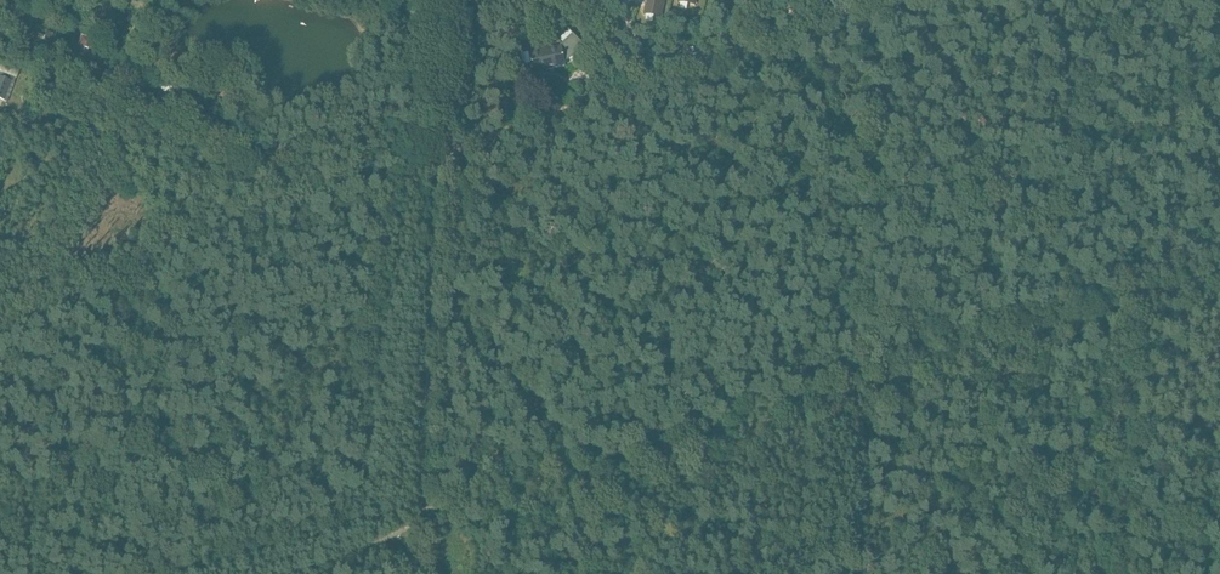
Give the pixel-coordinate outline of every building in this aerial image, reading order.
[(646,13),(647,13),(654,15),(661,16),(664,0),(649,0),(648,4),(647,4),(646,13)] [(466,9),(464,32),(474,33),(476,10),(466,9)] [(136,26),(130,45),(137,47),(143,28),(136,26)] [(76,44),(94,52),(99,40),(81,33),(76,44)] [(572,34),(562,44),(562,46),(565,64),(573,55),(575,57),(585,47),(572,34)] [(532,63),(527,65),(530,78),(548,74),(547,69),(565,66),(565,64),(562,46),(530,52),(532,63)] [(619,55),(609,60),(612,65),(622,61),(619,55)] [(4,100),(17,68),(1,62),(0,64),(0,98),(4,100)] [(189,97),(183,94),(177,110),(183,113),(189,97)]
